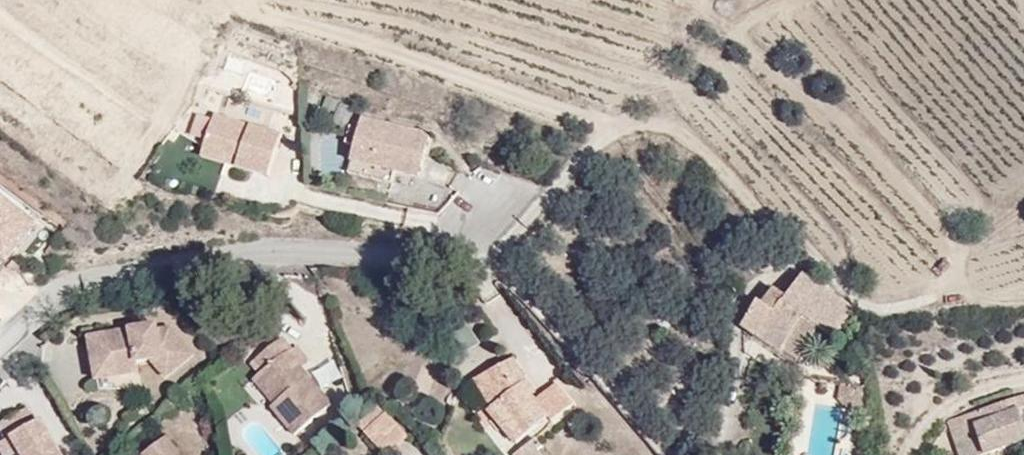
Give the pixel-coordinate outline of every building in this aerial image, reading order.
[(428,190),(439,133),(363,108),(351,171),(428,190)] [(293,135),(218,109),(204,171),(280,190),(293,135)] [(188,134),(202,139),(210,115),(195,111),(188,134)] [(312,170),(339,169),(339,135),(311,136),(312,170)] [(877,315),(806,272),(763,350),(832,384),(877,315)] [(183,372),(179,320),(96,330),(100,377),(183,372)] [(314,442),(339,399),(277,321),(239,368),(314,442)] [(579,404),(549,349),(465,391),(509,454),(520,454),(579,404)] [(966,454),(1004,454),(1023,448),(1023,400),(949,419),(966,454)] [(359,427),(386,454),(407,434),(379,406),(359,427)] [(40,419),(2,440),(12,454),(62,454),(40,419)] [(168,438),(138,454),(180,454),(168,438)]
